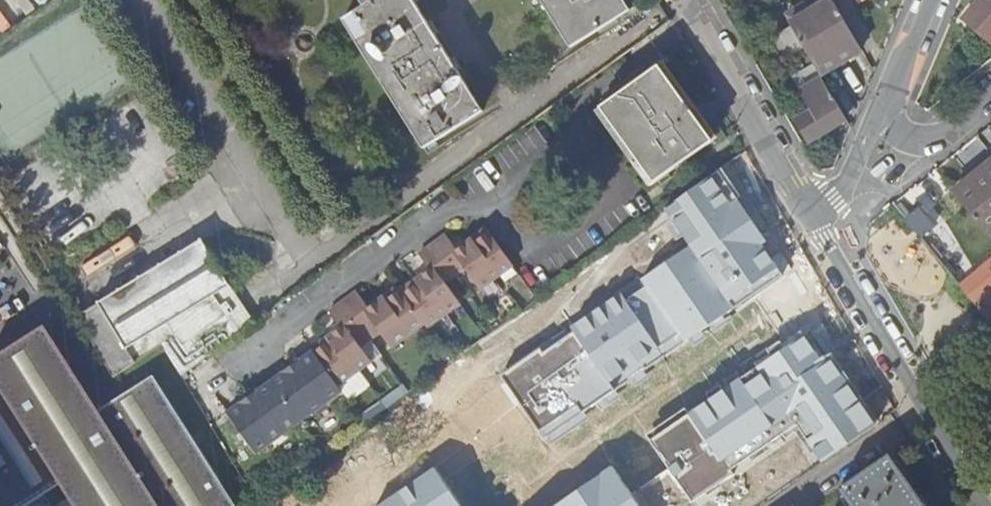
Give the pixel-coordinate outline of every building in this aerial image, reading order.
[(414,0),(360,0),(364,6),(343,20),(423,149),(483,111),(414,0)] [(624,0),(541,0),(571,48),(630,10),(624,0)] [(788,22),(790,25),(803,47),(813,64),(819,73),(860,49),(831,0),(826,0),(788,22)] [(965,17),(990,39),(990,0),(980,0),(965,17)] [(803,47),(790,25),(768,39),(781,61),(803,47)] [(819,73),(813,64),(791,77),(808,107),(798,114),(801,117),(794,122),(807,143),(845,118),(819,73)] [(713,141),(659,65),(600,107),(654,183),(713,141)] [(828,129),(816,137),(820,141),(831,134),(828,129)] [(953,194),(989,238),(990,236),(990,164),(953,194)] [(783,271),(723,168),(661,215),(677,242),(685,238),(690,247),(640,277),(645,288),(629,301),(622,293),(570,326),(574,335),(542,357),(539,348),(501,375),(539,435),(783,271)] [(486,229),(472,239),(477,245),(491,235),(486,229)] [(513,266),(491,235),(477,245),(472,239),(457,250),(446,234),(431,245),(453,273),(463,266),(480,289),(513,266)] [(230,287),(201,239),(199,240),(200,241),(99,302),(99,301),(97,302),(98,303),(75,317),(113,377),(136,363),(162,344),(180,375),(254,322),(231,289),(230,287)] [(453,273),(431,245),(419,254),(429,270),(415,280),(420,286),(405,297),(427,328),(460,304),(444,281),(453,273)] [(420,286),(415,280),(401,290),(403,293),(405,297),(420,286)] [(401,290),(398,286),(384,297),(389,303),(403,293),(401,290)] [(405,297),(403,293),(389,303),(384,297),(369,308),(357,291),(343,301),(369,338),(379,331),(391,348),(424,324),(405,297)] [(974,304),(990,325),(990,291),(978,301),(974,304)] [(331,345),(316,356),(338,386),(371,362),(359,345),(369,338),(343,301),(329,312),(340,328),(326,339),(331,345)] [(153,375),(99,410),(45,325),(0,354),(0,505),(25,505),(61,484),(75,505),(236,505),(153,375)] [(822,465),(880,425),(833,352),(827,353),(806,332),(648,441),(693,501),(799,426),(822,465)] [(331,345),(326,339),(312,349),(313,351),(316,356),(331,345)] [(316,356),(313,351),(227,412),(255,452),(341,391),(338,386),(316,356)] [(889,454),(839,488),(851,505),(925,505),(889,454)] [(436,462),(371,505),(466,505),(436,462)] [(611,465),(550,505),(638,505),(611,465)]
